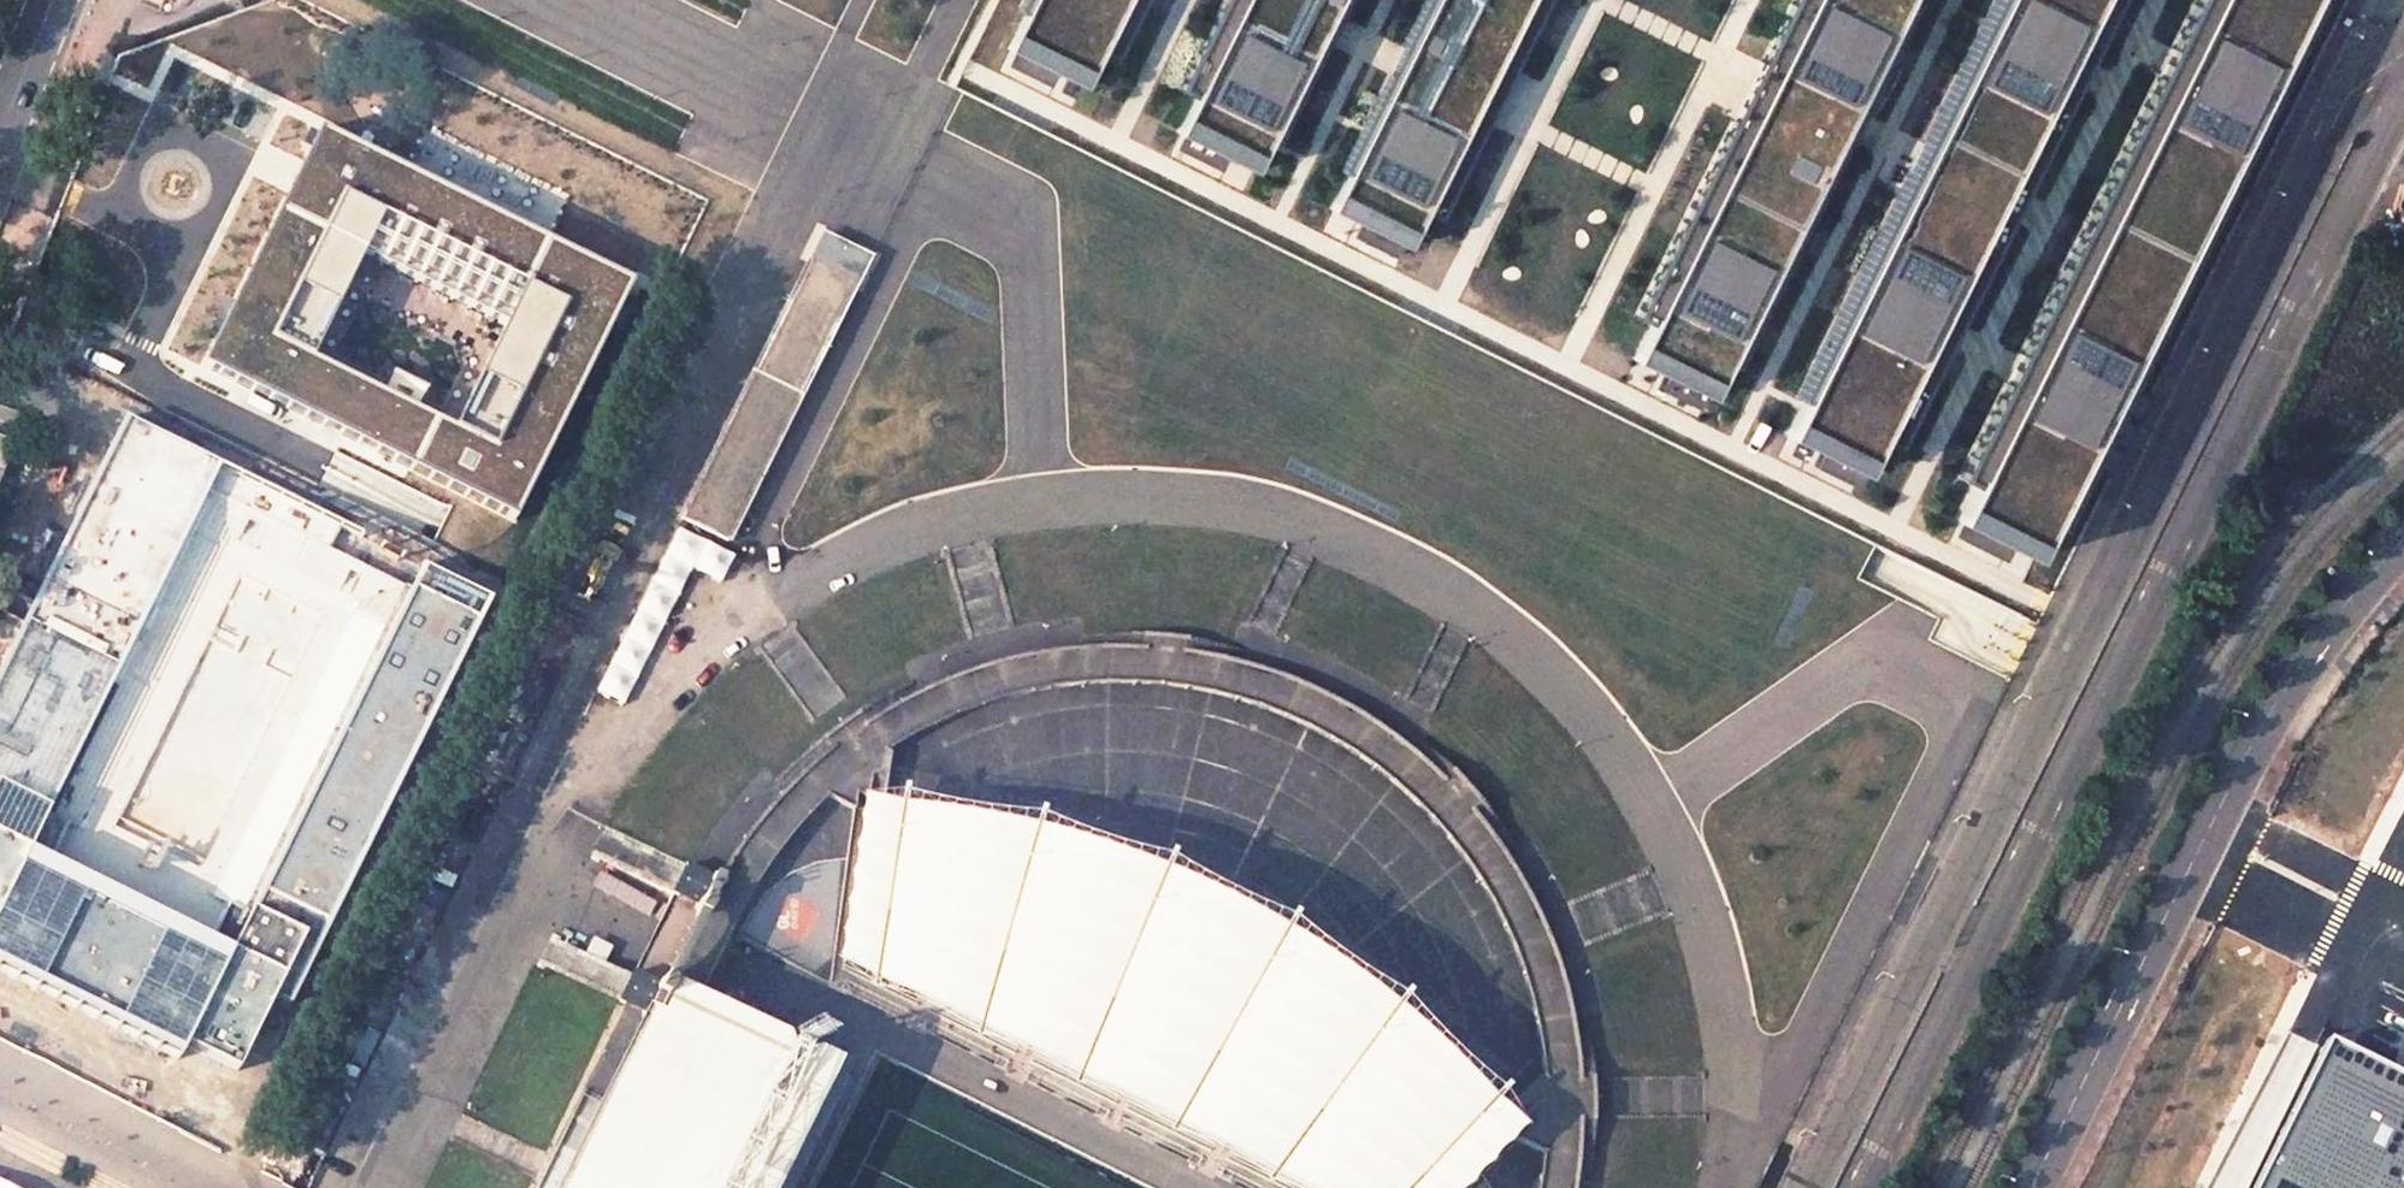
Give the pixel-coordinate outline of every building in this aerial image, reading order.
[(1106,89),(1149,0),(1032,0),(1013,46),(1106,89)] [(1275,156),(1340,31),(1356,0),(1236,0),(1176,110),(1275,156)] [(1429,242),(1503,94),(1550,0),(1433,0),(1405,55),(1333,199),(1429,242)] [(1743,381),(1863,133),(1927,0),(1828,0),(1783,93),(1661,345),(1743,381)] [(2116,0),(2018,0),(1934,167),(1808,418),(1890,457),(1951,335),(2015,203),(2079,74),(2116,0)] [(2324,0),(2205,0),(1960,492),(2059,539),(2324,0)] [(203,359),(513,515),(629,284),(315,130),(203,359)] [(822,236),(680,517),(728,542),(869,258),(822,236)] [(216,492),(229,463),(123,412),(0,657),(0,952),(240,1068),(482,591),(421,562),(410,587),(249,902),(229,942),(37,851),(59,808),(216,492)] [(890,743),(968,704),(1041,684),(1132,679),(1216,690),(1307,719),(1364,752),(1411,790),(1452,835),(1479,874),(1508,927),(1529,992),(1544,1068),(1544,1114),(1539,1150),(1530,1187),(1578,1187),(1582,1077),(1563,970),(1519,870),(1476,806),(1446,773),(1403,737),(1360,708),(1309,679),(1251,659),(1184,648),(1142,645),(1074,644),(1012,654),(915,688),(819,750),(726,853),(684,938),(664,981),(702,1000),(721,957),(735,930),(767,856),(818,801),(855,764),(890,743)] [(735,930),(850,990),(869,878),(882,803),(889,758),(890,743),(855,764),(818,801),(767,856),(735,930)] [(889,758),(882,803),(869,878),(850,990),(920,1025),(1015,1073),(1107,1117),(1198,1164),(1247,1187),(1431,1187),(1454,1163),(1506,1107),(1531,1080),(1437,1000),(1420,987),(1364,949),(1344,935),(1244,878),(1224,867),(1117,824),(1097,816),(985,781),(963,775),(889,758)] [(664,981),(561,1187),(735,1187),(803,1050),(702,1000),(664,981)] [(2330,1048),(2259,1187),(2403,1187),(2403,1086),(2330,1048)] [(1531,1080),(1506,1107),(1454,1163),(1431,1187),(1530,1187),(1539,1150),(1544,1114),(1544,1068),(1531,1080)]
